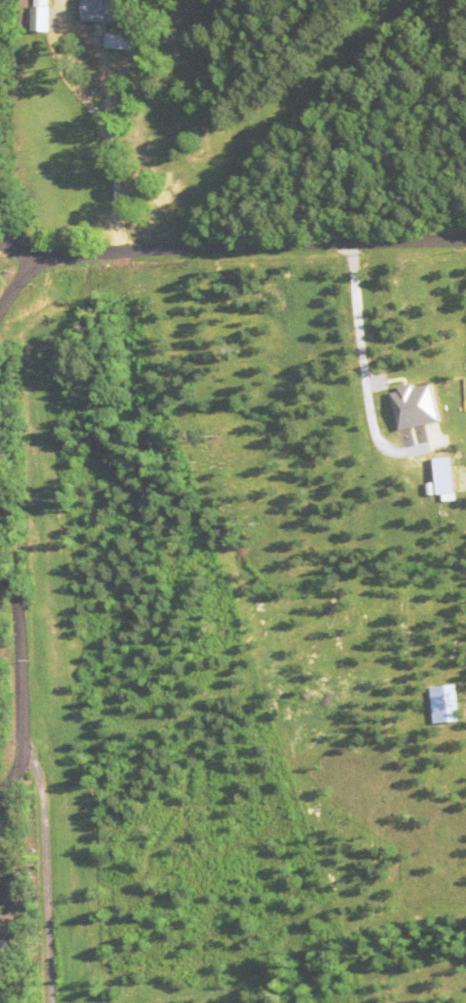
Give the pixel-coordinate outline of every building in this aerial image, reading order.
[(53,0),(35,0),(35,31),(53,31),(53,0)] [(125,0),(88,0),(87,19),(123,22),(125,0)] [(131,49),(131,53),(149,54),(150,35),(139,34),(139,28),(129,27),(129,33),(109,32),(108,48),(131,49)]
